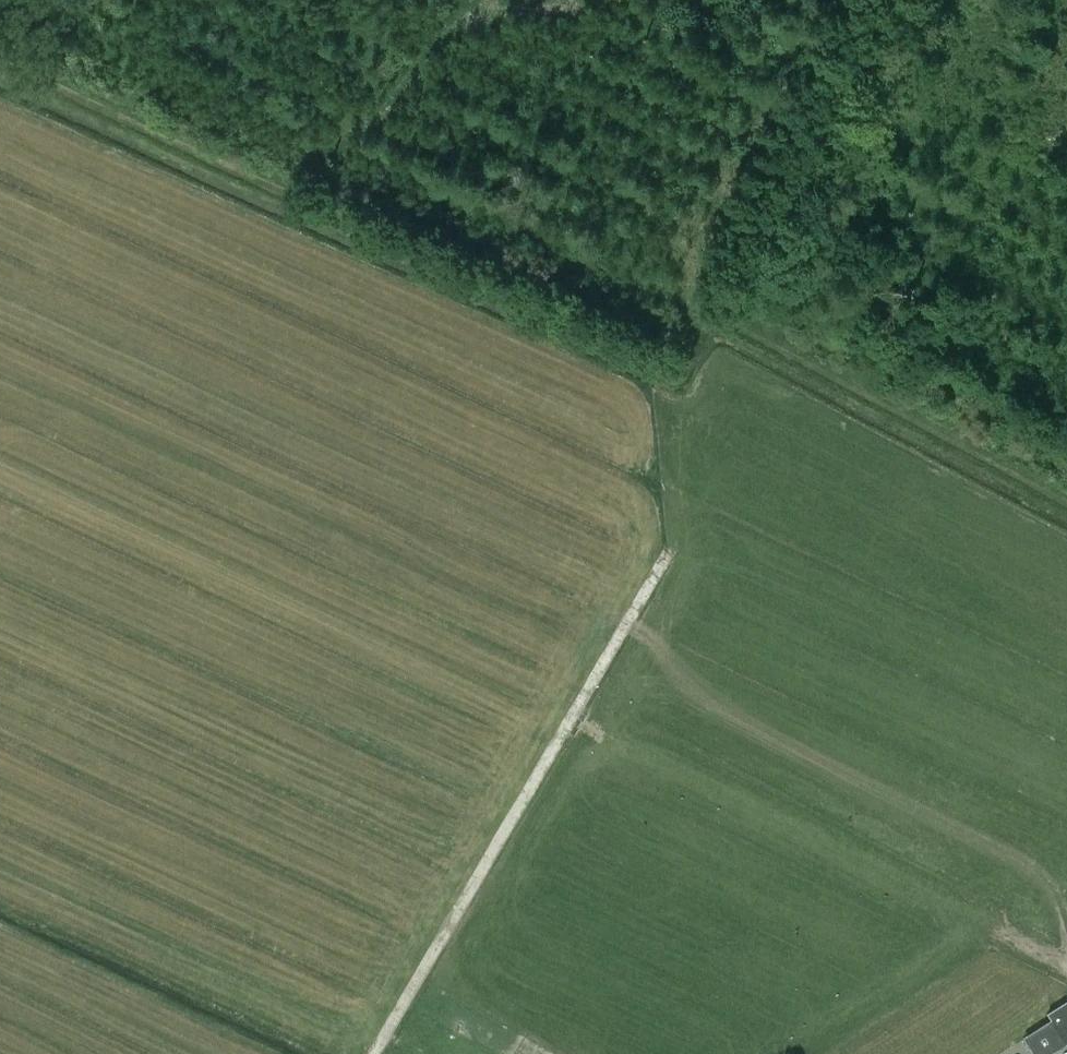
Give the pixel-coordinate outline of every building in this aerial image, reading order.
[(1048,1053),(1066,1053),(1066,1001),(1048,1013),(1066,1042),(1048,1053)]
